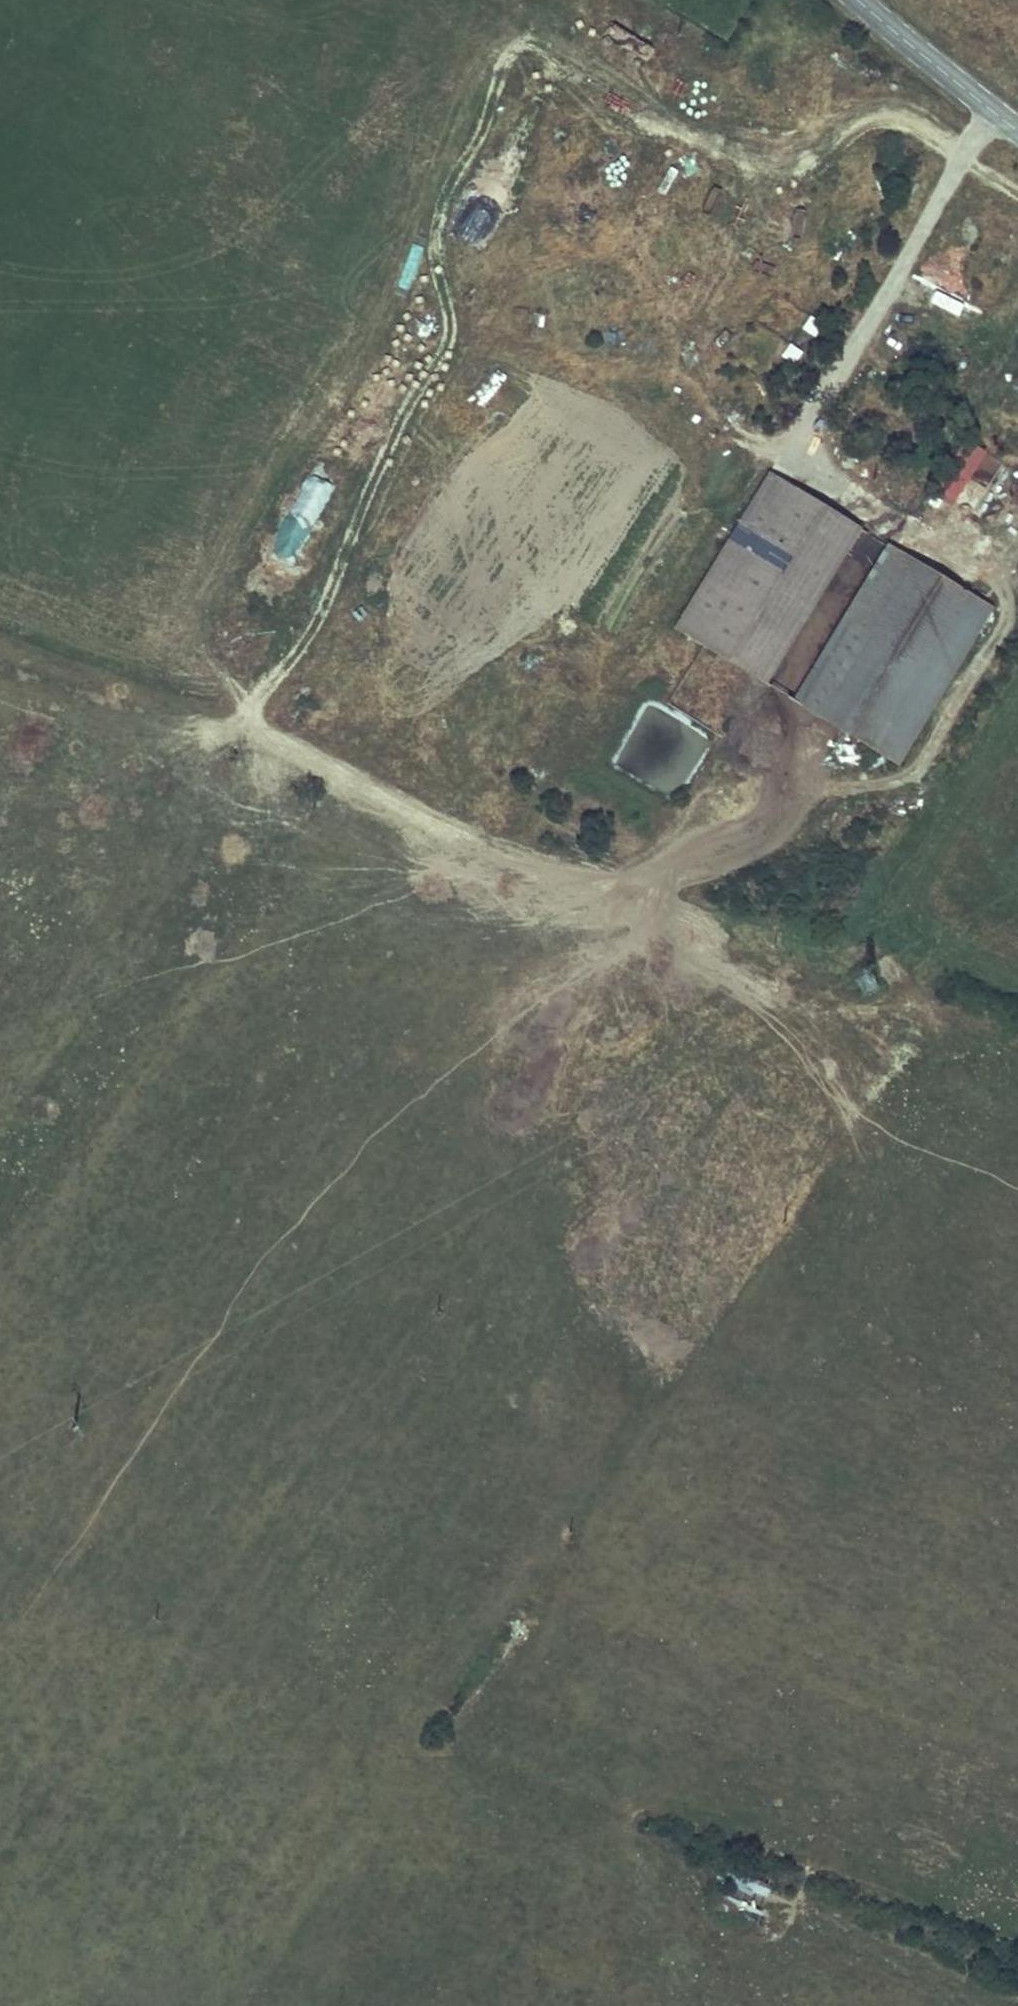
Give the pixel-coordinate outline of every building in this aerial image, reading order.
[(808,316),(800,330),(813,339),(822,325),(808,316)] [(984,453),(967,441),(934,494),(952,504),(984,453)] [(795,490),(769,474),(753,500),(780,516),(795,490)] [(848,522),(795,490),(780,516),(753,500),(675,628),(754,677),(848,522)] [(278,619),(311,519),(281,509),(248,609),(278,619)] [(993,610),(897,552),(803,706),(899,765),(993,610)]
